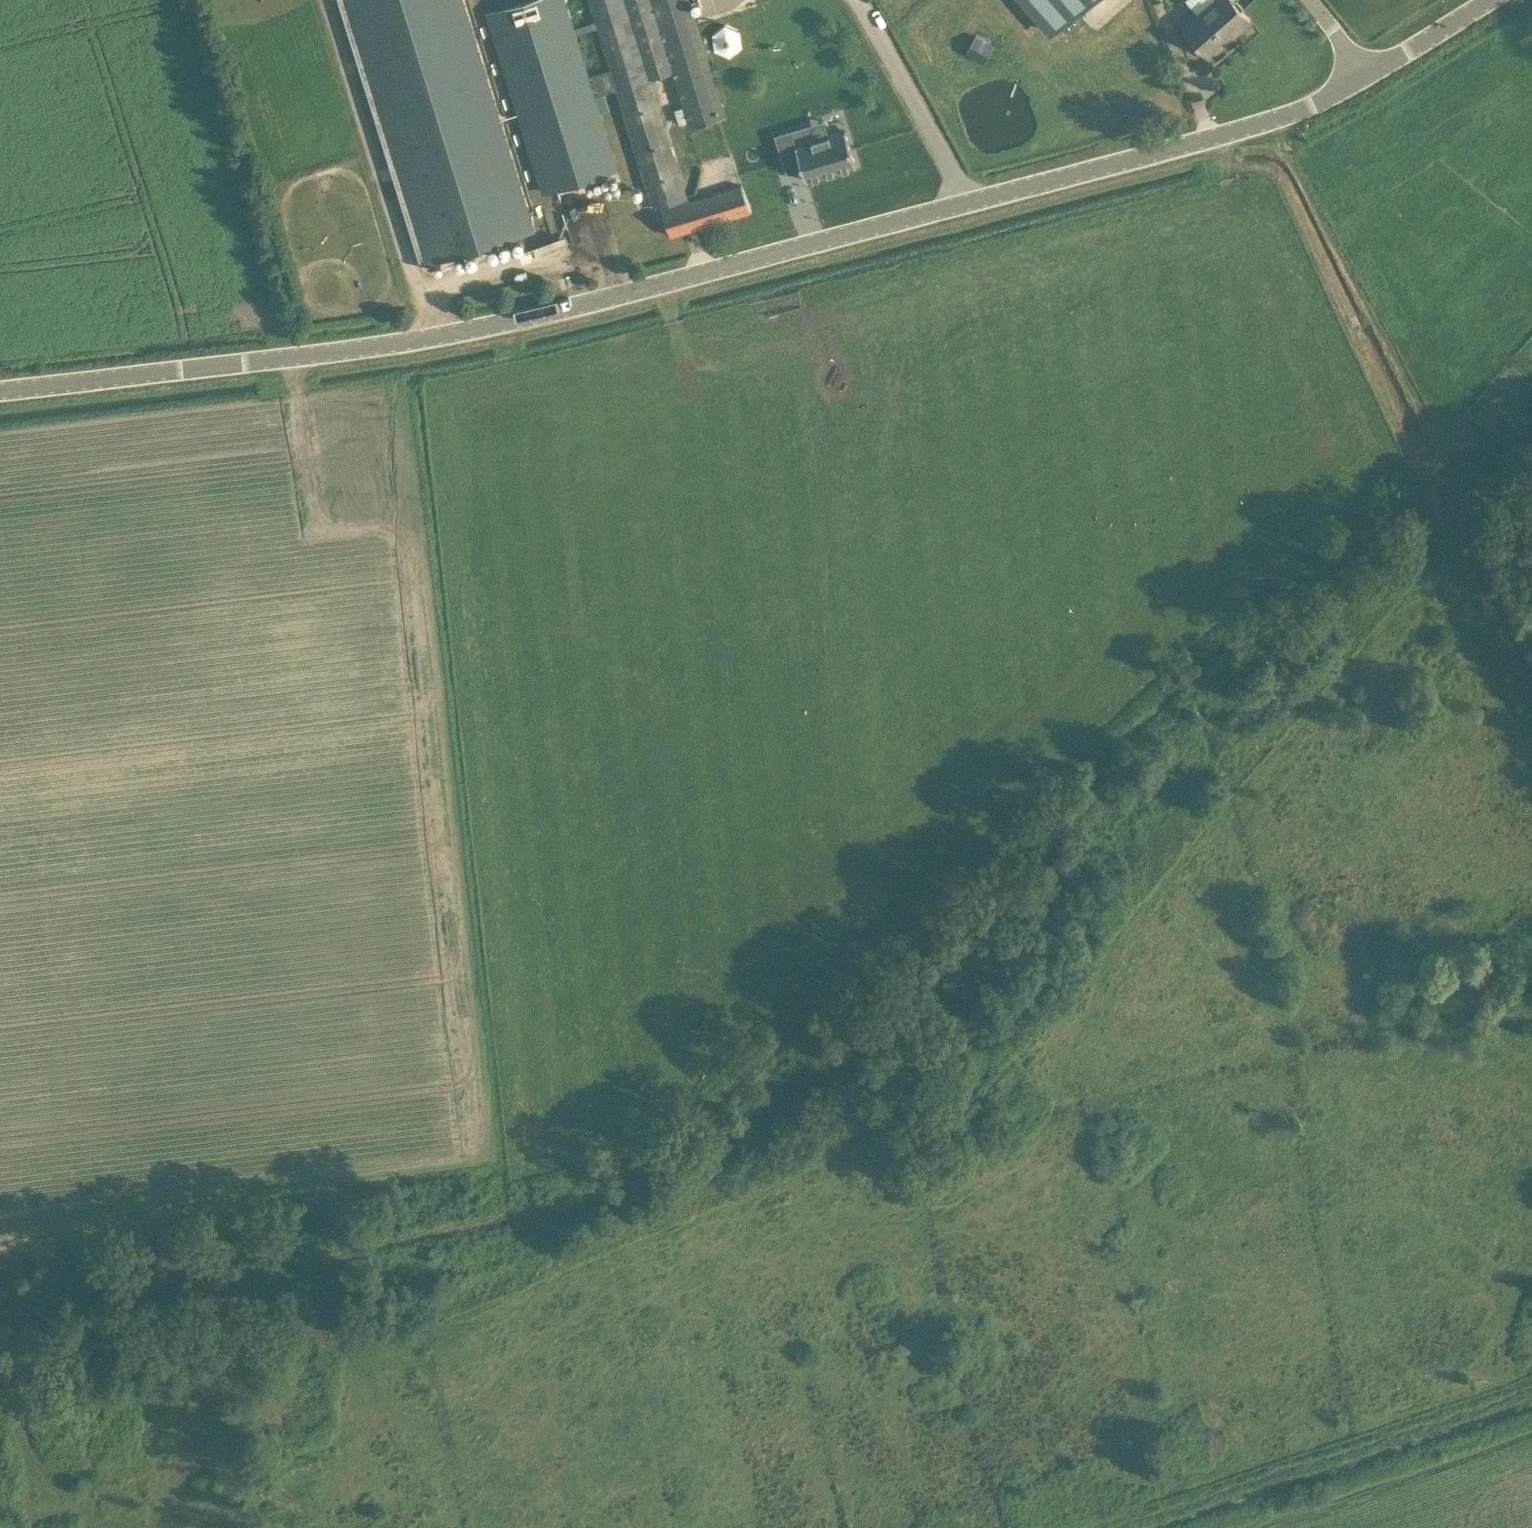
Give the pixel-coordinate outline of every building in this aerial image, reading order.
[(420,261),(426,259),(427,262),(535,229),(532,220),(533,220),(533,218),(532,219),(528,208),(529,207),(529,206),(528,206),(525,196),(526,196),(525,194),(524,195),(521,184),(522,184),(522,182),(521,183),(517,172),(518,172),(518,170),(517,171),(514,160),(514,159),(513,159),(510,148),(511,148),(510,147),(506,136),(507,136),(507,135),(506,135),(503,124),(503,123),(502,123),(499,113),(500,112),(499,111),(495,100),(496,100),(496,99),(495,99),(492,89),(492,88),(492,87),(491,87),(488,77),(489,77),(488,75),(488,76),(484,65),(485,64),(485,63),(484,63),(480,53),(481,53),(481,51),(480,52),(477,41),(478,41),(477,40),(476,40),(473,29),(474,29),(473,27),(473,28),(469,17),(470,17),(470,16),(469,16),(466,5),(467,5),(466,4),(465,4),(464,0),(339,0),(420,261)] [(609,69),(589,75),(572,22),(497,45),(543,193),(558,188),(598,176),(618,170),(595,95),(616,88),(653,208),(661,205),(688,197),(677,163),(674,151),(667,128),(666,126),(651,78),(672,72),(683,106),(687,121),(687,122),(689,128),(726,116),(700,31),(691,0),(589,0),(609,69)] [(1053,30),(1087,0),(1026,0),(1053,30)] [(1234,0),(1212,0),(1183,25),(1210,55),(1251,19),(1234,0)] [(980,60),(991,41),(977,34),(966,53),(980,60)] [(776,137),(789,175),(804,169),(808,181),(857,163),(845,129),(797,146),(792,131),(776,137)] [(662,209),(671,236),(750,211),(742,184),(662,209)]
